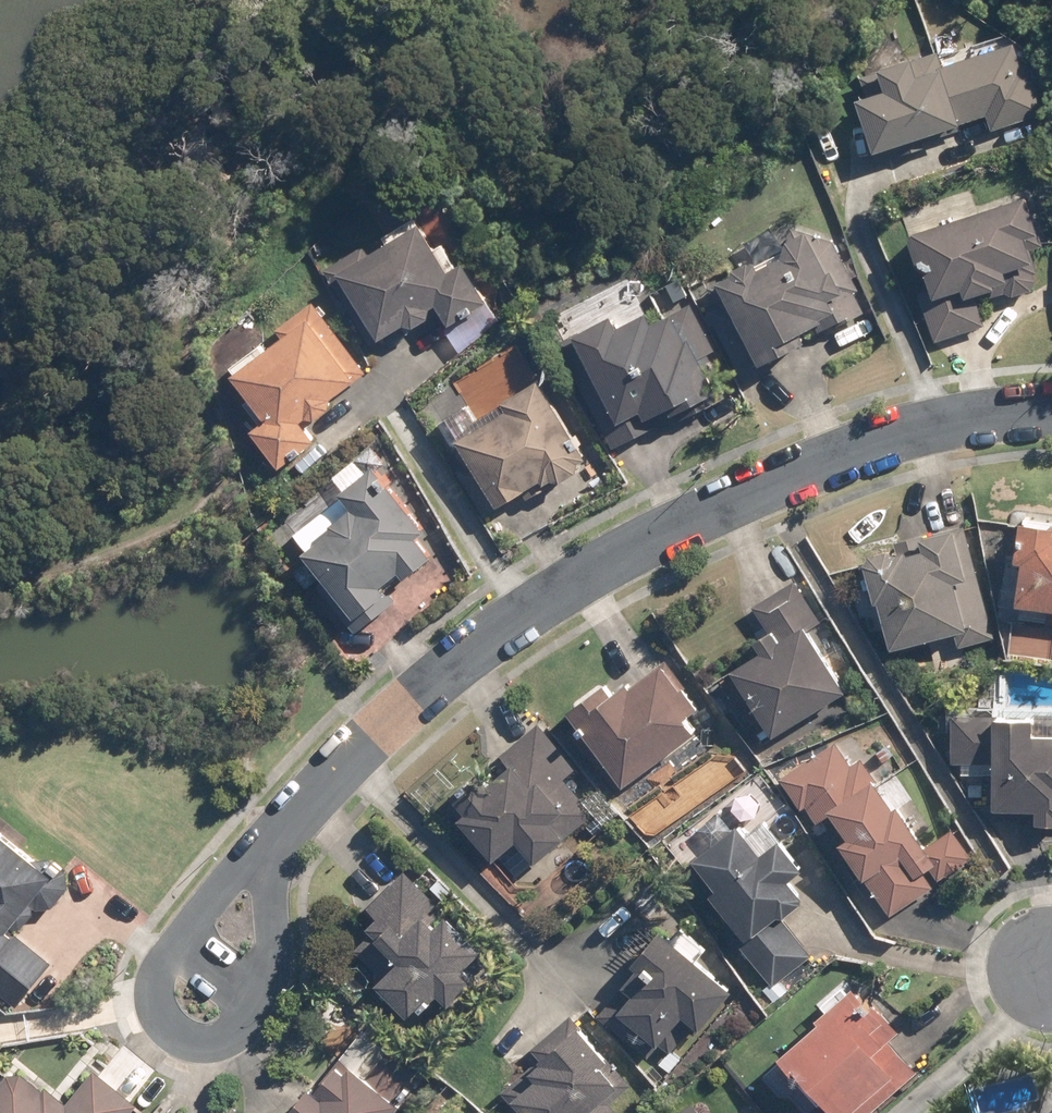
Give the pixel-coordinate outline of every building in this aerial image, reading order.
[(1019,61),(1014,44),(942,67),(936,46),(909,55),(906,47),(872,58),(875,65),(857,71),(862,85),(851,88),(872,156),(919,141),(918,137),(957,125),(955,119),(984,110),(989,126),(1042,109),(1026,59),(1019,61)] [(1031,225),(1030,224),(1033,223),(1021,186),(905,223),(926,287),(915,291),(931,339),(982,322),(970,285),(983,280),(989,293),(1002,288),(1009,291),(1029,285),(1033,275),(1030,269),(1035,267),(1027,243),(1040,239),(1036,224),(1031,225)] [(410,214),(408,211),(378,230),(379,233),(361,244),(359,241),(320,265),(344,304),(352,298),(371,331),(397,315),(406,316),(422,307),(424,299),(430,295),(442,315),(480,291),(456,252),(440,262),(412,214),(410,214)] [(856,285),(830,236),(803,226),(800,221),(781,231),(776,245),(752,258),(749,253),(742,251),(727,258),(725,265),(712,272),(723,293),(702,303),(741,377),(769,362),(764,350),(799,333),(796,326),(811,319),(815,327),(833,318),(835,322),(862,309),(851,287),(856,285)] [(326,396),(363,369),(309,297),(272,326),(274,328),(224,365),(258,411),(243,422),(271,459),(307,430),(293,412),(298,408),(308,409),(322,398),(323,392),(326,396)] [(712,345),(688,298),(668,309),(665,303),(645,313),(638,301),(609,315),(604,305),(566,324),(568,330),(555,337),(609,443),(656,419),(650,407),(654,405),(664,400),(673,417),(720,394),(713,382),(711,383),(706,370),(714,366),(705,349),(712,345)] [(486,324),(490,312),(480,309),(476,321),(486,324)] [(572,453),(579,449),(531,370),(495,392),(499,400),(449,430),(490,498),(535,471),(537,475),(544,470),(555,472),(571,463),(572,453)] [(417,522),(365,456),(331,483),(345,499),(343,499),(323,515),(322,523),(294,544),(318,573),(310,579),(352,630),(392,597),(381,582),(424,548),(408,529),(417,522)] [(1015,513),(1008,551),(1016,552),(1010,596),(1047,601),(1044,620),(1051,621),(1051,519),(1015,513)] [(949,525),(948,520),(914,528),(915,530),(891,536),(893,543),(883,545),(882,539),(864,544),(865,553),(858,554),(868,594),(873,592),(885,640),(950,624),(956,644),(992,633),(961,521),(949,525)] [(767,729),(840,683),(804,627),(818,618),(792,576),(750,602),(762,623),(747,631),(754,643),(725,662),(767,729)] [(597,675),(560,702),(617,779),(689,725),(677,708),(691,698),(681,685),(683,683),(662,656),(658,659),(655,655),(624,679),(619,673),(604,684),(597,675)] [(948,717),(940,706),(925,714),(935,730),(948,722),(948,717)] [(1028,708),(988,708),(988,709),(948,708),(948,717),(948,722),(947,757),(988,758),(987,800),(1030,800),(1030,815),(1051,815),(1051,726),(1028,726),(1028,708)] [(591,810),(561,775),(574,764),(535,719),(497,752),(503,758),(481,777),(472,765),(444,789),(458,805),(451,811),(487,853),(510,833),(529,856),(555,833),(559,838),(591,810)] [(848,762),(832,738),(776,774),(797,805),(802,802),(814,819),(828,810),(842,829),(832,835),(858,873),(860,872),(888,913),(931,884),(919,866),(925,862),(935,876),(943,872),(944,873),(963,861),(962,859),(969,854),(949,823),(922,841),(891,797),(886,800),(873,779),(874,779),(859,755),(848,762)] [(597,835),(610,824),(601,812),(588,824),(597,835)] [(754,847),(730,816),(686,851),(710,882),(704,888),(740,933),(733,938),(770,983),(770,984),(809,952),(776,911),(778,911),(796,896),(795,889),(782,874),(798,863),(773,832),(754,847)] [(0,819),(0,982),(23,1000),(58,955),(10,918),(14,915),(19,920),(27,919),(39,904),(39,897),(43,901),(59,901),(75,880),(73,866),(55,850),(39,851),(0,819)] [(453,1008),(480,980),(469,969),(486,953),(451,918),(452,916),(413,876),(375,913),(385,922),(373,933),(379,938),(362,955),(386,980),(380,986),(413,1020),(425,1009),(427,1011),(442,996),(453,1008)] [(442,877),(435,885),(449,898),(456,890),(442,877)] [(692,1023),(725,983),(692,954),(700,945),(678,927),(671,937),(653,923),(624,958),(630,962),(616,979),(620,982),(594,1012),(645,1055),(657,1041),(667,1050),(692,1022),(692,1023)] [(776,979),(770,984),(770,983),(758,992),(769,1006),(786,991),(776,979)] [(847,979),(810,1010),(813,1014),(771,1049),(791,1073),(795,1069),(835,1112),(865,1112),(914,1069),(884,1035),(895,1026),(867,995),(863,998),(847,979)] [(586,1025),(588,1023),(575,1009),(536,1044),(545,1055),(507,1087),(529,1112),(531,1112),(533,1112),(624,1112),(626,1112),(615,1099),(636,1081),(612,1051),(610,1053),(586,1025)] [(396,1045),(373,1073),(354,1057),(349,1063),(340,1057),(319,1081),(328,1088),(326,1090),(313,1079),(290,1106),(299,1112),(397,1112),(430,1073),(396,1045)] [(669,1071),(679,1057),(668,1049),(667,1050),(666,1050),(657,1062),(669,1071)] [(96,1067),(68,1101),(48,1084),(45,1087),(24,1071),(10,1073),(0,1084),(0,1112),(131,1112),(139,1102),(96,1067)] [(687,1105),(678,1112),(694,1112),(687,1105)]
